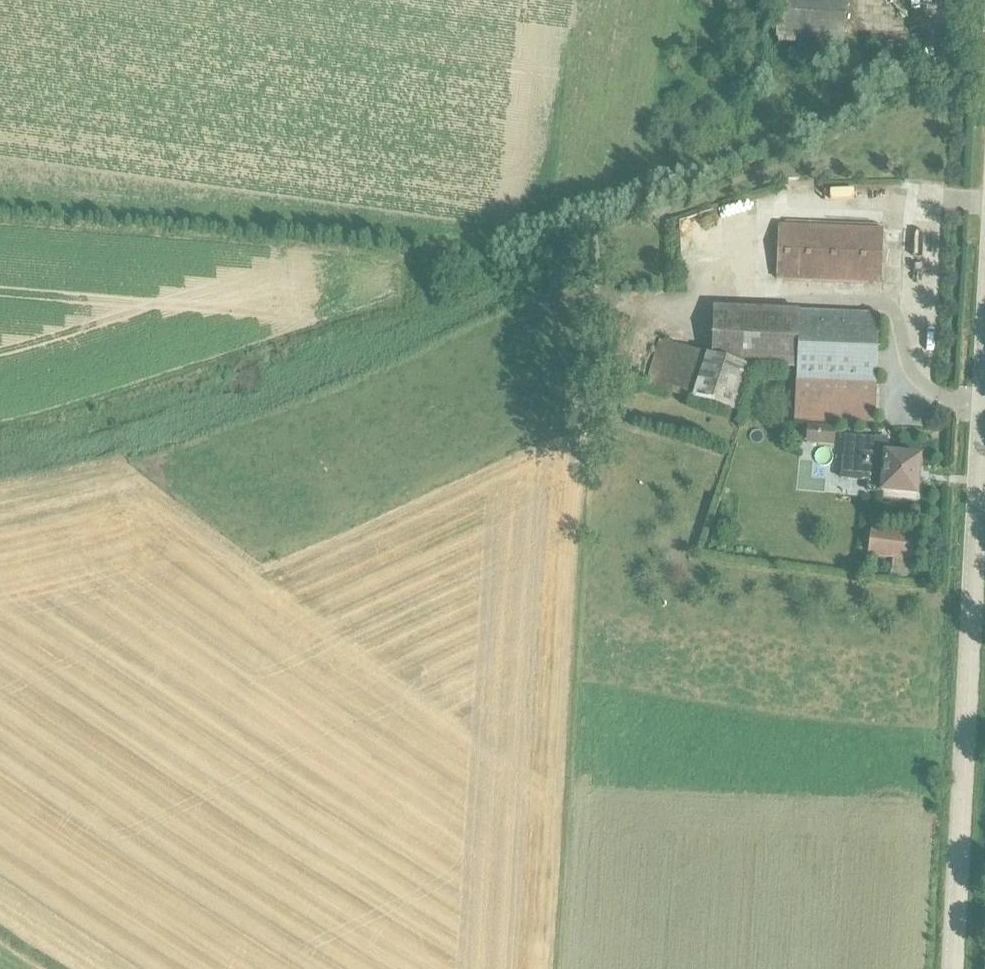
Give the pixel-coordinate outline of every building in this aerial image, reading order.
[(748,15),(759,16),(760,0),(749,0),(748,15)] [(777,45),(843,49),(847,0),(780,0),(777,45)] [(779,225),(777,279),(881,285),(883,229),(779,225)] [(660,341),(645,387),(740,417),(754,370),(747,368),(796,371),(795,423),(875,426),(879,315),(801,312),(801,311),(714,306),(711,356),(660,341)] [(808,426),(806,445),(834,447),(836,428),(808,426)] [(842,458),(840,480),(863,483),(863,481),(869,482),(869,483),(867,483),(866,492),(917,497),(920,459),(903,457),(903,453),(888,452),(889,440),(875,438),(875,440),(845,437),(843,458),(842,458)] [(871,532),(868,557),(893,560),(890,580),(910,583),(913,562),(912,562),(915,538),(871,532)]
